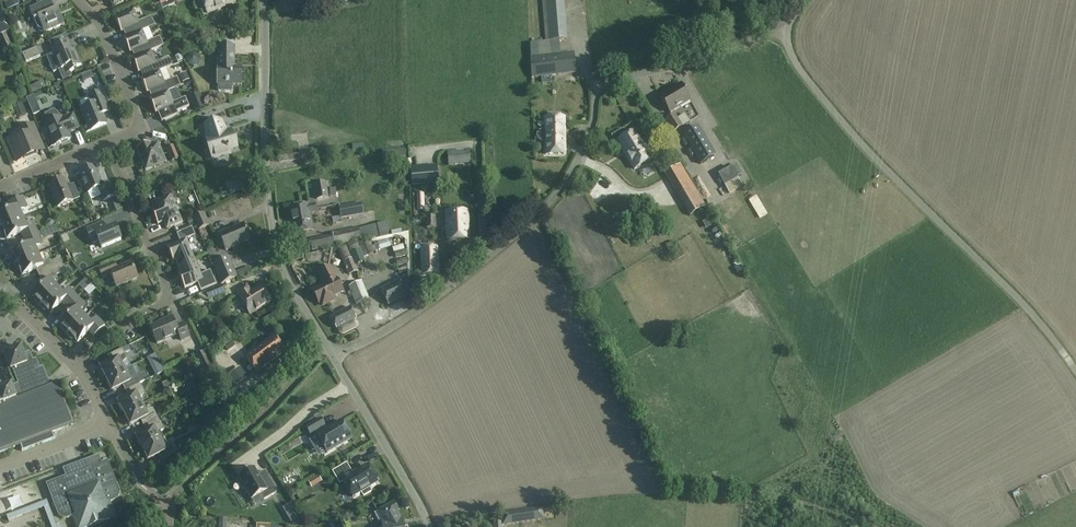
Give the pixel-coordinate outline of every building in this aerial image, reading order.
[(19,4),(17,0),(7,0),(8,1),(4,3),(7,9),(19,4)] [(34,20),(35,20),(38,28),(43,30),(44,32),(64,24),(58,10),(54,11),(50,0),(29,9),(34,20)] [(173,0),(159,0),(162,9),(175,4),(173,0)] [(209,11),(233,1),(233,0),(205,0),(209,11)] [(532,78),(544,77),(576,73),(573,51),(557,54),(556,41),(568,40),(565,0),(546,0),(547,12),(542,12),(545,42),(530,43),(531,57),(530,57),(532,78)] [(10,30),(0,6),(0,35),(10,30)] [(126,37),(143,30),(154,25),(151,17),(139,22),(134,10),(115,18),(121,32),(124,31),(126,37)] [(228,11),(222,14),(224,19),(230,17),(228,11)] [(25,31),(26,43),(40,42),(39,30),(25,31)] [(135,57),(151,50),(163,45),(160,37),(148,42),(143,30),(126,37),(124,38),(130,53),(132,52),(135,57)] [(11,44),(8,33),(0,36),(4,46),(11,44)] [(72,50),(71,46),(68,40),(51,47),(54,53),(46,56),(53,72),(58,70),(63,80),(72,77),(69,70),(81,65),(75,49),(72,50)] [(234,67),(235,47),(219,46),(219,67),(218,67),(218,84),(218,91),(232,91),(232,85),(241,85),(241,67),(234,67)] [(40,56),(37,48),(22,54),(26,62),(40,56)] [(143,77),(172,65),(168,57),(156,62),(151,50),(135,57),(132,58),(138,73),(141,72),(143,77)] [(186,59),(188,64),(194,67),(199,65),(201,59),(198,54),(193,52),(188,54),(186,59)] [(152,98),(168,91),(180,86),(177,78),(165,83),(160,71),(172,66),(172,65),(143,77),(141,78),(147,93),(149,92),(152,98)] [(189,80),(186,73),(179,75),(183,82),(189,80)] [(43,81),(30,87),(33,93),(46,87),(43,81)] [(672,89),(660,96),(671,114),(681,108),(680,107),(691,101),(680,84),(672,89)] [(168,91),(152,98),(149,99),(156,113),(158,112),(161,121),(178,114),(177,112),(189,106),(185,98),(173,103),(168,91)] [(82,109),(91,130),(106,124),(100,109),(107,106),(101,92),(89,97),(92,105),(82,109)] [(203,108),(197,94),(190,97),(196,111),(203,108)] [(28,103),(36,100),(34,95),(26,98),(28,103)] [(27,114),(22,103),(13,107),(18,118),(27,114)] [(61,118),(61,117),(54,110),(45,114),(46,124),(55,145),(70,139),(68,133),(80,128),(73,113),(61,118)] [(674,114),(665,120),(673,132),(682,126),(674,114)] [(565,154),(565,129),(565,116),(545,117),(545,129),(541,129),(538,131),(537,134),(537,137),(538,140),(541,141),(546,141),(546,154),(565,154)] [(236,148),(231,130),(223,133),(222,129),(223,129),(221,120),(205,125),(207,134),(208,134),(209,137),(206,138),(209,147),(212,146),(216,157),(227,153),(226,151),(236,148)] [(16,162),(24,158),(45,150),(34,124),(20,129),(23,135),(7,142),(16,162)] [(697,127),(684,136),(702,164),(715,155),(697,127)] [(634,169),(651,159),(634,130),(617,140),(634,169)] [(167,162),(158,142),(152,145),(151,143),(136,149),(146,171),(167,162)] [(341,145),(318,148),(319,158),(343,155),(341,145)] [(174,146),(165,149),(171,162),(179,158),(174,146)] [(278,151),(278,162),(300,160),(300,149),(278,151)] [(404,149),(383,151),(384,163),(405,161),(404,149)] [(471,164),(470,150),(447,152),(448,166),(471,164)] [(215,167),(234,163),(233,159),(244,157),(243,152),(213,158),(215,167)] [(705,206),(680,164),(665,174),(690,216),(705,206)] [(437,165),(410,167),(412,186),(439,184),(437,165)] [(109,183),(103,186),(95,166),(79,173),(88,193),(99,189),(104,201),(115,196),(109,183)] [(738,177),(741,175),(735,166),(732,167),(731,166),(723,171),(724,174),(719,176),(724,185),(738,177)] [(225,183),(230,196),(250,187),(245,174),(225,183)] [(64,179),(49,186),(58,207),(73,201),(64,179)] [(326,182),(314,184),(316,200),(328,198),(326,182)] [(766,184),(753,194),(761,206),(775,196),(766,184)] [(182,222),(180,215),(171,194),(151,203),(154,209),(151,210),(158,225),(164,222),(166,229),(182,222)] [(728,205),(740,199),(738,195),(726,201),(728,205)] [(23,218),(20,211),(27,206),(23,197),(8,203),(11,209),(0,214),(0,228),(23,218)] [(121,210),(123,209),(118,199),(112,202),(116,212),(121,210)] [(314,231),(311,214),(317,213),(315,203),(309,205),(309,204),(288,208),(293,235),(314,231)] [(364,215),(362,203),(339,207),(340,216),(332,218),(333,224),(343,223),(342,218),(364,215)] [(448,240),(469,239),(467,211),(446,213),(448,240)] [(204,213),(192,218),(198,231),(210,226),(204,213)] [(426,228),(436,228),(435,217),(426,217),(426,228)] [(23,218),(0,228),(0,232),(2,235),(6,237),(7,239),(21,233),(24,239),(38,233),(34,224),(26,225),(23,218)] [(358,229),(358,227),(330,233),(330,235),(310,239),(312,251),(389,236),(386,222),(358,229)] [(115,226),(102,231),(99,224),(86,229),(92,243),(98,241),(102,248),(121,240),(115,226)] [(250,241),(243,224),(219,234),(226,251),(250,241)] [(178,267),(195,260),(186,239),(195,235),(192,228),(177,234),(180,242),(167,247),(173,262),(176,261),(178,267)] [(11,258),(14,265),(38,254),(36,247),(42,242),(38,233),(24,239),(26,246),(12,252),(13,254),(11,258)] [(666,246),(669,252),(676,248),(673,242),(666,245),(666,246)] [(356,265),(364,262),(363,258),(358,243),(337,248),(349,275),(358,272),(356,265)] [(437,247),(420,248),(422,275),(439,275),(437,247)] [(669,253),(672,260),(681,255),(677,248),(669,253)] [(364,254),(367,262),(372,260),(369,252),(364,254)] [(48,272),(63,265),(60,258),(49,263),(48,260),(41,261),(38,254),(14,265),(17,271),(21,273),(22,275),(36,269),(40,277),(48,272)] [(229,257),(212,264),(221,285),(237,278),(237,277),(251,271),(249,266),(235,272),(229,257)] [(195,260),(178,267),(181,273),(178,274),(185,289),(198,283),(201,290),(215,284),(210,271),(201,275),(195,260)] [(117,288),(138,279),(131,263),(116,269),(114,263),(99,269),(102,277),(111,274),(117,288)] [(39,307),(58,288),(53,283),(57,278),(56,275),(65,271),(63,265),(48,272),(40,277),(43,285),(33,295),(34,297),(34,301),(39,307)] [(333,297),(343,292),(331,267),(318,274),(324,286),(313,291),(319,304),(321,303),(322,305),(324,306),(333,302),(334,299),(333,297)] [(274,269),(268,272),(271,279),(277,276),(274,269)] [(401,279),(380,290),(388,306),(410,296),(401,279)] [(369,299),(362,281),(349,286),(357,304),(369,299)] [(247,285),(237,291),(240,296),(239,296),(250,314),(271,302),(261,283),(250,290),(247,285)] [(63,294),(58,288),(39,307),(44,312),(48,312),(50,314),(61,303),(66,308),(77,297),(71,290),(63,294)] [(61,330),(66,335),(85,317),(80,311),(84,305),(77,297),(66,308),(71,313),(60,324),(61,325),(61,330)] [(354,321),(356,319),(350,307),(330,317),(336,330),(339,328),(339,329),(338,331),(339,333),(340,335),(342,335),(344,335),(345,335),(356,330),(358,328),(359,326),(358,324),(356,322),(354,321)] [(91,322),(85,317),(66,335),(71,340),(76,340),(77,342),(88,332),(93,337),(105,326),(98,318),(91,322)] [(183,323),(176,326),(172,317),(163,321),(164,322),(150,328),(157,344),(179,335),(181,341),(189,337),(183,323)] [(274,335),(245,357),(257,373),(286,351),(274,335)] [(235,346),(231,340),(224,345),(228,351),(235,346)] [(106,379),(124,370),(121,364),(127,359),(124,353),(130,351),(127,345),(110,355),(113,361),(100,367),(106,379)] [(18,384),(11,386),(16,397),(50,384),(43,367),(40,368),(36,359),(33,360),(31,355),(25,357),(21,347),(4,353),(11,369),(12,369),(18,384)] [(206,373),(213,369),(203,352),(196,355),(206,373)] [(131,366),(124,370),(106,379),(112,391),(125,384),(128,390),(140,384),(148,380),(144,373),(136,377),(131,366)] [(11,386),(11,385),(0,389),(0,453),(19,445),(22,451),(55,438),(53,432),(74,424),(57,381),(50,384),(16,397),(11,386)] [(145,394),(140,384),(128,390),(131,396),(118,402),(124,414),(142,405),(139,399),(145,394)] [(201,415),(208,411),(202,398),(194,402),(201,415)] [(145,411),(142,405),(124,414),(130,425),(143,419),(146,425),(158,418),(153,408),(145,411)] [(214,420),(210,413),(203,417),(207,424),(214,420)] [(160,431),(163,428),(158,418),(146,425),(149,430),(136,437),(142,449),(164,437),(160,431)] [(327,452),(351,438),(342,421),(326,430),(324,427),(325,427),(320,419),(306,427),(311,435),(315,432),(317,435),(327,452)] [(164,437),(142,449),(148,460),(158,455),(162,461),(176,453),(171,443),(167,444),(164,437)] [(119,490),(108,461),(101,463),(99,456),(63,470),(65,477),(46,484),(57,513),(58,514),(58,516),(59,517),(60,517),(61,518),(62,518),(63,518),(64,519),(65,519),(66,519),(67,519),(72,517),(76,525),(79,526),(89,526),(109,519),(113,511),(110,502),(114,501),(115,500),(117,499),(118,497),(118,496),(119,496),(119,495),(119,494),(119,492),(119,491),(119,490)] [(346,464),(333,472),(340,484),(343,482),(353,497),(361,492),(363,496),(371,492),(369,488),(377,483),(367,466),(351,476),(349,472),(350,471),(346,464)] [(244,488),(252,500),(261,495),(264,500),(277,492),(265,472),(258,476),(254,467),(238,476),(239,479),(237,481),(242,489),(244,488)] [(322,481),(318,474),(314,477),(318,484),(322,481)] [(47,501),(38,504),(40,509),(44,508),(49,506),(47,501)] [(376,513),(374,513),(378,521),(380,521),(381,522),(382,526),(404,526),(402,518),(401,519),(397,512),(398,511),(393,503),(376,513)] [(503,525),(544,519),(542,507),(501,513),(503,525)] [(297,513),(288,518),(291,523),(292,522),(299,518),(300,518),(297,513)] [(219,518),(219,526),(227,526),(227,518),(219,518)]
